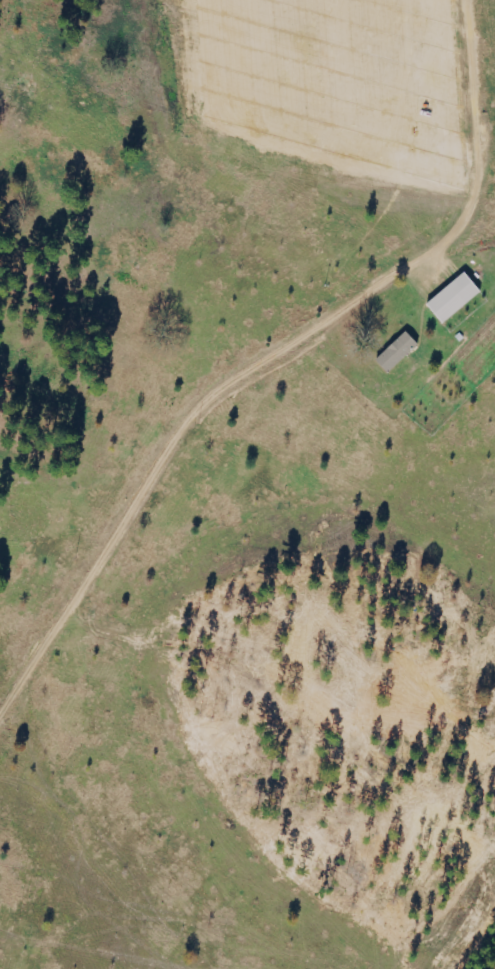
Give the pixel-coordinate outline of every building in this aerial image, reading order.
[(447,324),(485,292),(469,272),(431,304),(447,324)] [(394,373),(422,343),(409,331),(381,361),(394,373)]
